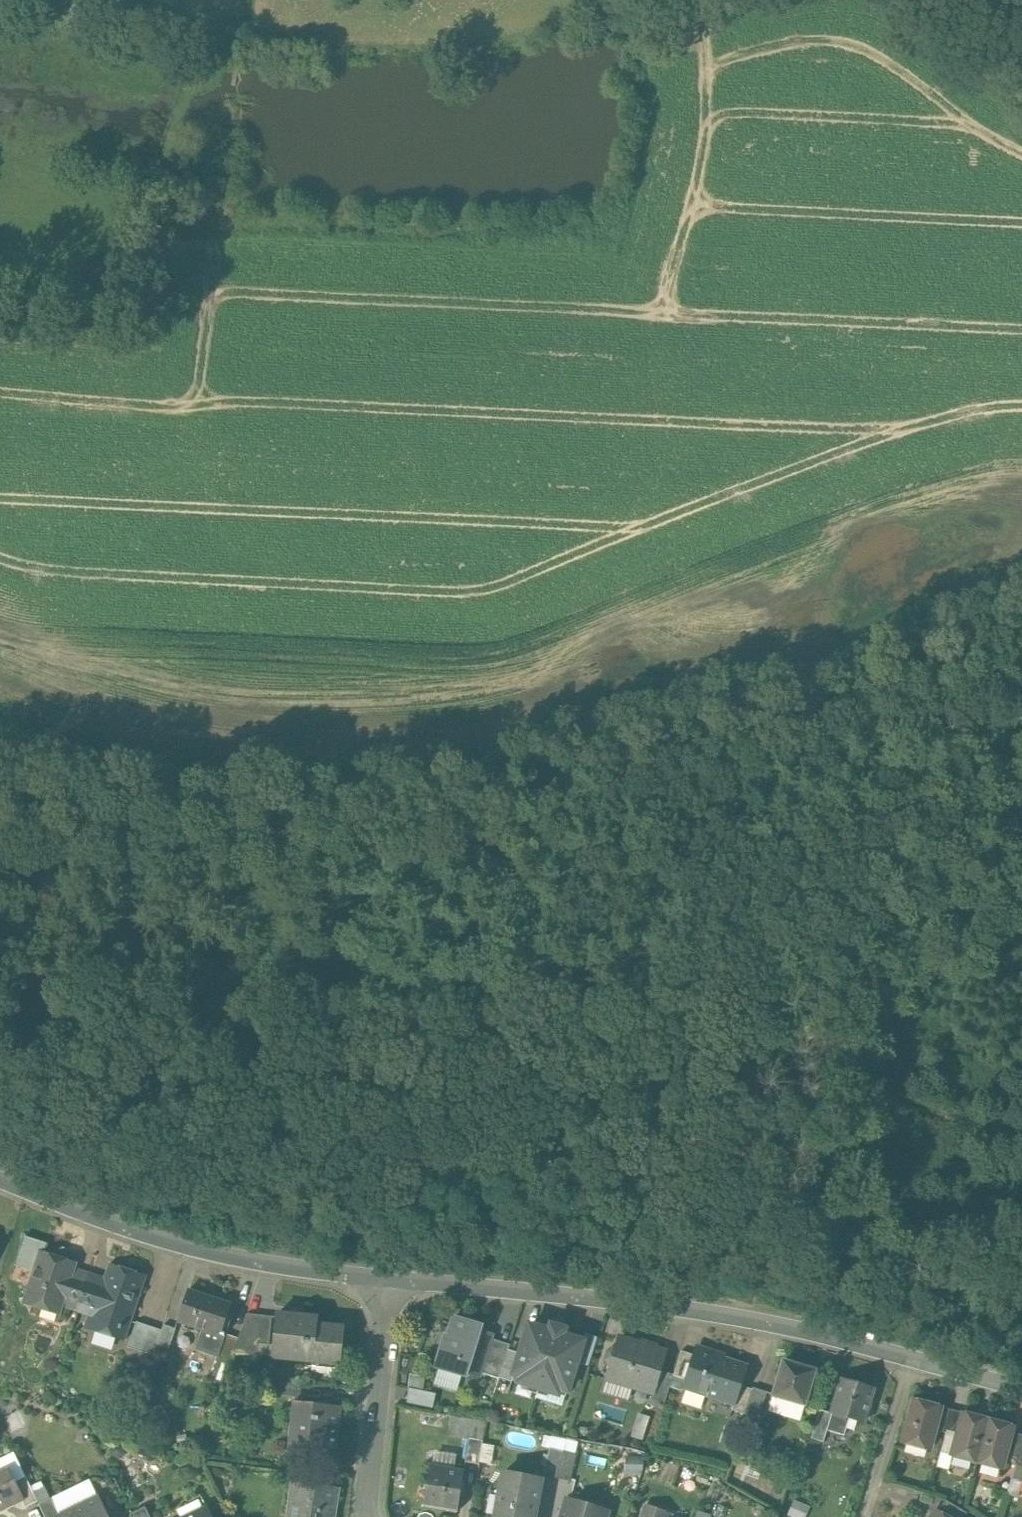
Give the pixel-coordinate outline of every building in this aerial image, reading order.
[(60,1314),(62,1306),(75,1311),(88,1272),(74,1267),(76,1263),(43,1252),(46,1243),(26,1237),(26,1236),(16,1265),(17,1265),(33,1270),(23,1302),(60,1314)] [(75,1311),(88,1315),(84,1327),(124,1340),(145,1276),(109,1264),(105,1277),(88,1272),(75,1311)] [(197,1348),(217,1355),(224,1333),(222,1332),(231,1305),(188,1290),(177,1320),(204,1329),(197,1348)] [(273,1356),(288,1358),(289,1358),(340,1363),(344,1327),(317,1324),(318,1317),(278,1313),(277,1315),(273,1356)] [(271,1316),(247,1314),(238,1338),(237,1341),(260,1343),(269,1344),(271,1316)] [(500,1378),(509,1349),(510,1344),(493,1339),(494,1334),(482,1330),(484,1324),(452,1314),(446,1333),(443,1332),(432,1368),(466,1378),(468,1374),(481,1378),(483,1373),(500,1378)] [(156,1344),(161,1330),(136,1321),(128,1346),(153,1355),(156,1344)] [(169,1349),(176,1328),(163,1324),(161,1330),(156,1344),(169,1349)] [(566,1396),(582,1344),(583,1341),(563,1335),(564,1329),(551,1325),(550,1331),(529,1324),(512,1380),(566,1396)] [(224,1333),(217,1355),(212,1371),(226,1376),(233,1352),(237,1341),(238,1338),(224,1333)] [(585,1333),(582,1343),(583,1343),(576,1362),(588,1366),(597,1337),(585,1333)] [(655,1391),(656,1386),(667,1351),(620,1337),(617,1349),(612,1348),(608,1350),(605,1359),(607,1364),(610,1365),(606,1378),(636,1387),(637,1386),(654,1391),(655,1391)] [(259,1355),(260,1343),(237,1341),(233,1352),(259,1355)] [(684,1386),(731,1402),(735,1403),(747,1367),(713,1356),(714,1352),(696,1347),(684,1386)] [(500,1378),(506,1380),(507,1380),(512,1382),(513,1380),(512,1380),(520,1353),(509,1349),(500,1378)] [(686,1379),(691,1363),(694,1355),(681,1350),(673,1375),(686,1379)] [(805,1404),(812,1381),(815,1370),(783,1361),(773,1395),(805,1404)] [(650,1404),(661,1408),(663,1408),(673,1374),(661,1370),(655,1391),(654,1391),(650,1404)] [(863,1422),(870,1400),(873,1388),(842,1378),(831,1412),(832,1413),(833,1413),(828,1431),(844,1436),(850,1418),(863,1422)] [(272,1381),(271,1382),(271,1383),(270,1394),(296,1396),(297,1384),(297,1383),(272,1381)] [(741,1385),(740,1388),(740,1389),(735,1403),(734,1403),(732,1409),(744,1413),(752,1389),(741,1385)] [(410,1386),(407,1401),(433,1405),(436,1391),(410,1386)] [(753,1387),(752,1390),(752,1391),(744,1413),(758,1418),(767,1392),(753,1387)] [(915,1399),(914,1402),(914,1403),(903,1442),(928,1449),(929,1448),(940,1406),(915,1399)] [(295,1449),(317,1451),(335,1453),(340,1407),(300,1402),(300,1403),(295,1449)] [(940,1406),(936,1422),(934,1429),(945,1432),(951,1409),(940,1406)] [(957,1435),(961,1420),(963,1412),(952,1409),(946,1432),(957,1435)] [(824,1442),(832,1416),(832,1415),(832,1413),(821,1410),(820,1410),(812,1439),(824,1442)] [(952,1455),(967,1460),(976,1462),(988,1419),(963,1412),(952,1455)] [(486,1421),(453,1416),(449,1415),(446,1434),(482,1440),(483,1440),(486,1421)] [(1012,1425),(1009,1424),(1008,1424),(988,1419),(976,1462),(1001,1468),(1012,1426),(1012,1425)] [(1018,1451),(1021,1436),(1021,1434),(1011,1431),(1005,1454),(1016,1457),(1018,1451)] [(479,1463),(480,1456),(483,1440),(470,1438),(466,1461),(479,1463)] [(550,1447),(544,1470),(543,1474),(556,1477),(563,1451),(550,1447)] [(563,1450),(561,1458),(556,1478),(570,1481),(577,1454),(576,1454),(563,1450)] [(24,1498),(16,1481),(9,1467),(0,1471),(0,1509),(22,1499),(24,1498)] [(457,1511),(463,1479),(463,1478),(464,1472),(430,1467),(424,1503),(456,1508),(456,1511),(457,1511)] [(535,1514),(541,1478),(504,1471),(496,1516),(534,1516),(535,1514)] [(25,1507),(37,1501),(25,1476),(16,1481),(24,1498),(22,1499),(25,1507)] [(336,1489),(294,1483),(289,1516),(332,1516),(336,1489)] [(99,1497),(58,1516),(59,1516),(108,1516),(99,1497)] [(608,1509),(567,1497),(561,1516),(606,1516),(608,1509)] [(50,1499),(39,1504),(45,1516),(59,1516),(58,1516),(50,1499)] [(967,1512),(966,1512),(945,1499),(938,1511),(948,1516),(964,1516),(967,1513),(967,1512)] [(644,1510),(643,1511),(641,1516),(670,1516),(671,1512),(646,1504),(644,1510)] [(147,1511),(145,1506),(132,1512),(134,1516),(150,1516),(147,1511)] [(207,1508),(189,1516),(211,1516),(207,1508)]
